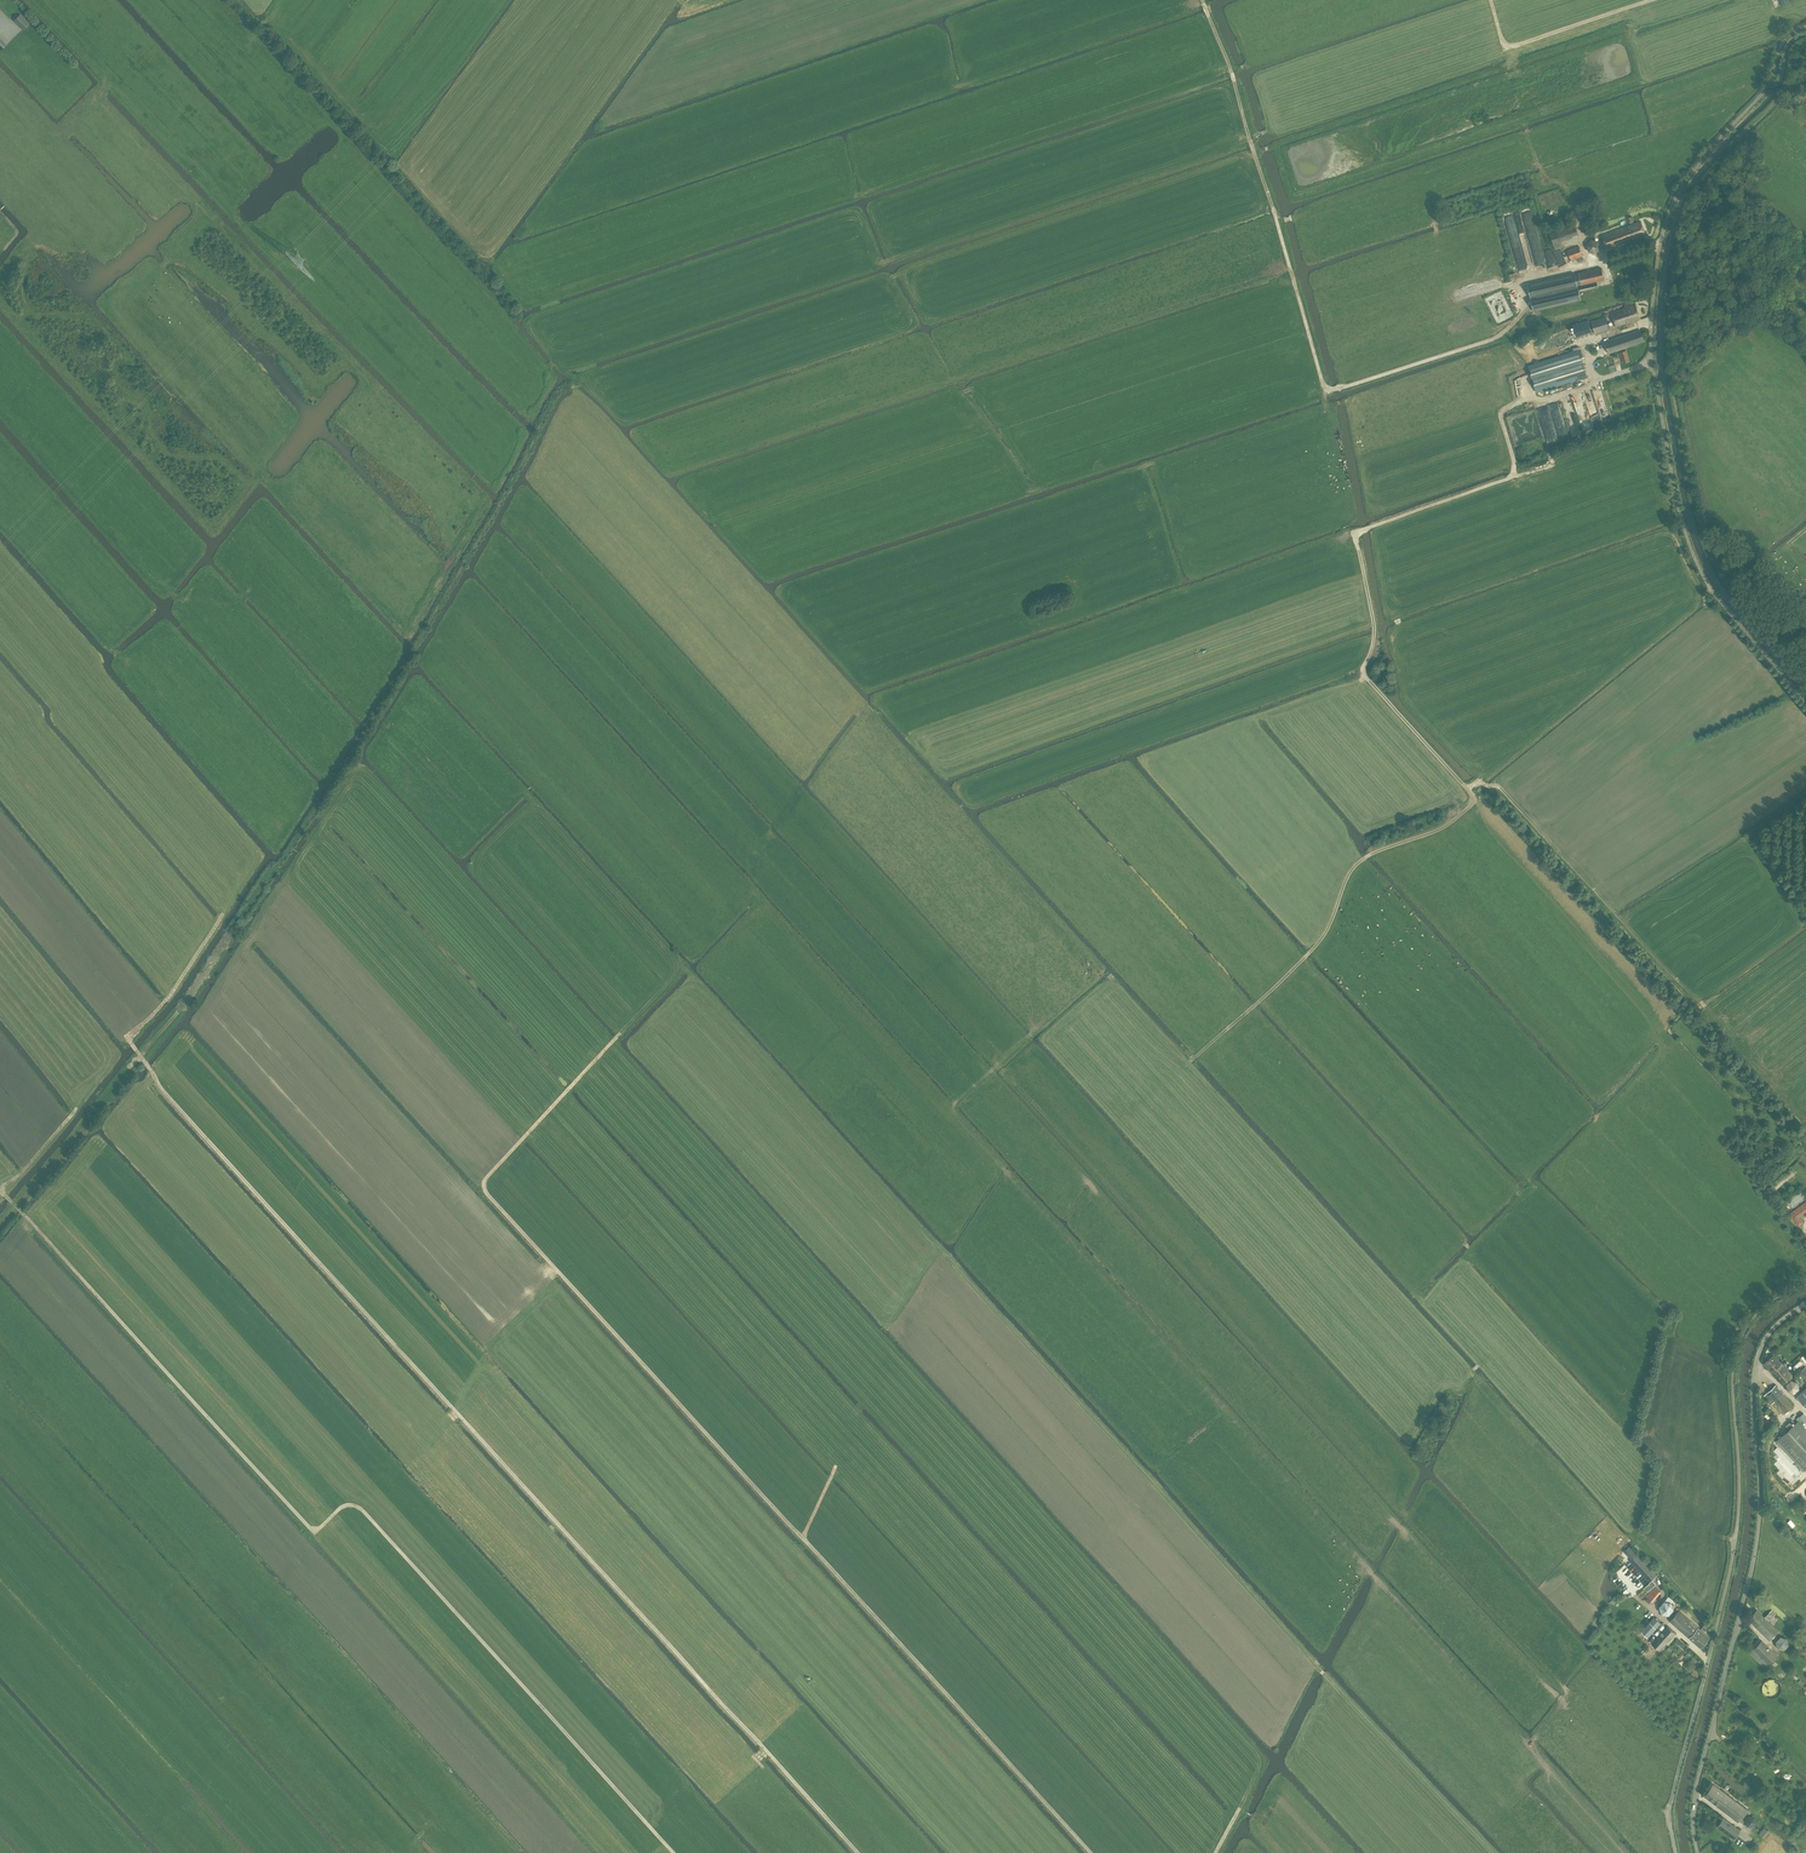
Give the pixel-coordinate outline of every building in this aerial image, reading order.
[(20,14),(13,20),(22,29),(29,23),(20,14)] [(1632,218),(1632,216),(1627,218),(1629,222),(1630,224),(1602,235),(1607,248),(1632,239),(1632,240),(1646,235),(1641,221),(1634,223),(1633,221),(1633,220),(1632,218)] [(1574,223),(1549,232),(1555,249),(1562,247),(1560,241),(1578,234),(1574,223)] [(1571,260),(1582,256),(1578,246),(1567,250),(1571,260)] [(1579,292),(1598,287),(1597,281),(1604,280),(1601,268),(1543,281),(1543,282),(1540,283),(1540,282),(1527,284),(1534,311),(1581,300),(1579,292)] [(1629,306),(1628,303),(1624,304),(1625,307),(1611,312),(1616,327),(1640,319),(1635,304),(1629,306)] [(1591,321),(1595,333),(1609,329),(1605,316),(1591,321)] [(1572,325),(1576,337),(1592,332),(1588,320),(1572,325)] [(1609,353),(1644,341),(1640,330),(1605,341),(1609,353)] [(1536,391),(1587,376),(1579,350),(1528,366),(1536,391)] [(1623,363),(1629,361),(1626,350),(1620,352),(1623,363)] [(1805,1211),(1805,1201),(1789,1214),(1798,1226),(1803,1222),(1799,1216),(1805,1211)] [(1783,1365),(1788,1361),(1784,1357),(1780,1361),(1773,1354),(1763,1364),(1782,1384),(1792,1375),(1783,1365)] [(1805,1387),(1805,1367),(1805,1366),(1794,1377),(1804,1388),(1805,1387)] [(1798,1389),(1798,1388),(1798,1386),(1798,1385),(1797,1383),(1795,1382),(1794,1382),(1792,1381),(1790,1382),(1789,1382),(1788,1384),(1787,1385),(1786,1387),(1786,1388),(1787,1390),(1787,1391),(1789,1392),(1790,1393),(1792,1394),(1793,1394),(1795,1393),(1796,1392),(1797,1391),(1798,1389)] [(1793,1404),(1775,1385),(1764,1395),(1772,1404),(1775,1401),(1785,1412),(1793,1404)] [(1796,1396),(1805,1407),(1805,1388),(1796,1396)] [(1776,1441),(1803,1471),(1805,1468),(1805,1421),(1803,1424),(1799,1420),(1793,1425),(1789,1429),(1776,1441)] [(1657,1576),(1636,1553),(1629,1560),(1650,1582),(1643,1588),(1647,1592),(1656,1584),(1653,1580),(1657,1576)] [(1652,1601),(1661,1591),(1655,1586),(1646,1596),(1652,1601)] [(1664,1601),(1659,1606),(1661,1613),(1669,1615),(1674,1609),(1672,1602),(1664,1601)] [(1757,1609),(1748,1618),(1769,1639),(1778,1630),(1768,1621),(1776,1613),(1772,1609),(1765,1617),(1757,1609)] [(1700,1647),(1709,1637),(1702,1631),(1704,1629),(1705,1630),(1708,1626),(1704,1623),(1701,1627),(1702,1627),(1700,1629),(1698,1627),(1678,1610),(1669,1620),(1689,1637),(1700,1647)] [(1661,1623),(1654,1617),(1641,1630),(1648,1637),(1661,1623)] [(1659,1650),(1676,1633),(1667,1625),(1651,1642),(1659,1650)] [(1784,1650),(1789,1645),(1787,1638),(1780,1636),(1776,1641),(1777,1648),(1784,1650)] [(1766,1668),(1778,1656),(1762,1640),(1749,1652),(1766,1668)] [(1781,1690),(1781,1688),(1781,1686),(1780,1685),(1779,1683),(1778,1682),(1777,1680),(1775,1680),(1773,1679),(1772,1679),(1770,1679),(1768,1680),(1766,1681),(1765,1682),(1764,1683),(1763,1685),(1763,1686),(1763,1688),(1763,1690),(1763,1692),(1764,1693),(1765,1695),(1766,1696),(1768,1697),(1770,1697),(1772,1697),(1773,1697),(1775,1697),(1777,1696),(1778,1695),(1779,1694),(1780,1692),(1781,1690)] [(1704,1795),(1738,1821),(1747,1809),(1713,1784),(1704,1795)] [(1734,1839),(1740,1830),(1723,1817),(1717,1826),(1734,1839)]
